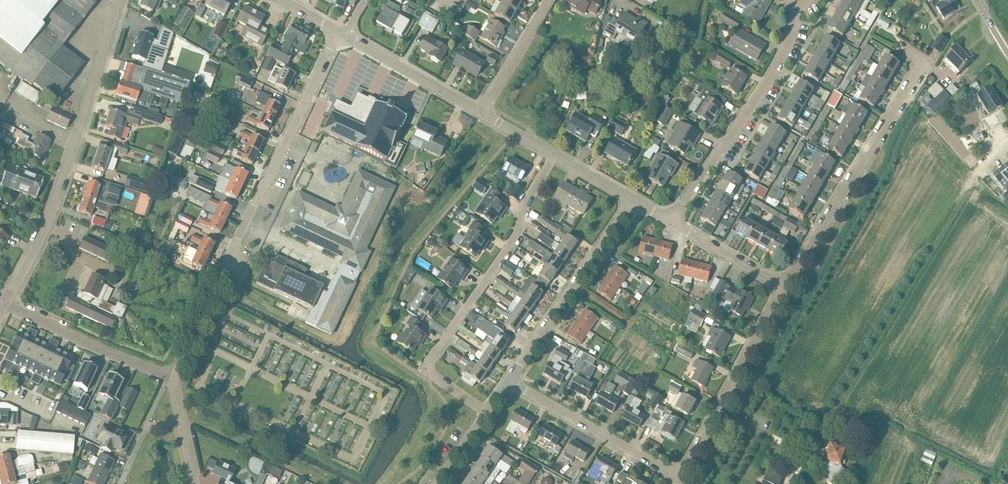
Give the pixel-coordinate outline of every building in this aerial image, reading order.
[(55,101),(75,76),(52,59),(98,0),(0,0),(0,63),(15,75),(23,81),(24,80),(31,86),(33,83),(55,101)] [(154,9),(157,10),(159,6),(156,5),(158,0),(143,0),(140,7),(153,13),(154,9)] [(231,0),(209,0),(205,6),(224,16),(232,1),(231,0)] [(347,2),(354,6),(358,0),(334,0),(332,3),(344,9),(347,2)] [(502,4),(517,12),(523,1),(522,0),(504,0),(502,4)] [(563,3),(565,1),(578,8),(577,10),(584,15),(587,10),(596,14),(603,2),(599,0),(565,0),(563,3)] [(738,4),(739,5),(736,11),(743,15),(758,24),(771,2),(767,0),(741,0),(738,4)] [(865,11),(845,0),(839,9),(854,18),(857,12),(862,15),(861,16),(869,20),(866,25),(871,28),(876,18),(872,16),(865,11)] [(865,11),(870,2),(867,0),(845,0),(865,11)] [(937,8),(944,19),(954,13),(950,7),(957,2),(956,0),(940,0),(942,4),(937,8)] [(400,8),(398,7),(389,2),(386,8),(385,8),(377,22),(388,28),(387,32),(392,35),(393,33),(394,33),(395,32),(402,36),(407,27),(410,22),(397,14),(400,8)] [(502,4),(496,15),(510,23),(517,12),(502,4)] [(194,13),(184,7),(176,20),(170,30),(179,36),(194,13)] [(241,37),(261,47),(269,32),(268,31),(268,32),(259,27),(264,17),(245,7),(237,21),(246,26),(241,37)] [(839,9),(834,19),(849,28),(854,18),(839,9)] [(454,22),(459,13),(454,10),(449,19),(454,22)] [(647,24),(639,18),(638,21),(626,13),(625,15),(620,22),(613,18),(604,34),(613,39),(617,33),(636,43),(647,24)] [(736,30),(741,23),(724,14),(720,21),(736,30)] [(432,33),(439,22),(426,15),(420,27),(432,33)] [(492,21),(482,38),(488,42),(497,47),(501,39),(499,38),(505,29),(495,23),(496,20),(491,17),(489,20),(492,21)] [(887,29),(890,23),(881,17),(877,23),(887,29)] [(843,37),(849,28),(834,19),(828,29),(843,37)] [(213,36),(220,39),(228,26),(221,22),(213,36)] [(454,28),(476,41),(480,34),(469,27),(468,29),(457,23),(454,28)] [(865,37),(871,28),(866,25),(861,34),(865,37)] [(273,44),(267,56),(285,65),(285,64),(287,65),(292,55),(290,54),(293,49),(303,55),(310,42),(306,40),(309,35),(292,26),(287,34),(287,35),(288,36),(284,44),(281,48),(273,44)] [(132,57),(144,61),(142,67),(161,74),(174,34),(162,27),(157,41),(152,40),(153,37),(140,33),(132,57)] [(757,61),(766,45),(740,30),(731,46),(757,61)] [(199,48),(202,43),(183,32),(180,37),(199,48)] [(859,48),(865,37),(861,34),(856,42),(855,42),(853,45),(859,48)] [(941,52),(949,38),(944,35),(936,49),(941,52)] [(441,63),(446,54),(448,49),(427,37),(421,49),(431,55),(430,57),(441,63)] [(821,46),(835,54),(841,45),(826,37),(821,46)] [(876,50),(871,47),(868,46),(867,45),(860,56),(865,58),(869,61),(876,50)] [(830,64),(835,54),(821,46),(815,56),(830,64)] [(943,63),(946,60),(959,73),(957,76),(971,62),(962,53),(963,52),(958,47),(943,62),(943,63)] [(463,67),(478,76),(480,72),(481,73),(482,71),(481,70),(485,64),(462,51),(454,65),(461,69),(463,67)] [(712,51),(708,59),(714,63),(719,55),(712,51)] [(498,59),(491,54),(486,62),(494,67),(498,59)] [(729,68),(732,62),(720,55),(716,61),(729,68)] [(810,65),(824,73),(830,64),(815,56),(810,65)] [(858,69),(865,58),(860,56),(854,67),(858,69)] [(886,56),(879,67),(893,75),(900,64),(886,56)] [(267,57),(261,69),(269,73),(275,61),(267,57)] [(240,64),(245,75),(255,70),(250,60),(240,64)] [(214,75),(217,66),(206,63),(203,72),(214,75)] [(120,82),(116,95),(125,98),(131,100),(137,101),(140,91),(147,93),(155,96),(161,98),(159,104),(166,107),(168,100),(171,101),(175,102),(182,105),(184,98),(189,84),(137,67),(128,64),(122,83),(120,82)] [(819,83),(824,73),(810,65),(804,75),(819,83)] [(268,82),(278,87),(287,91),(295,75),(283,70),(282,71),(275,67),(268,82)] [(851,81),(858,69),(854,67),(847,79),(851,81)] [(887,86),(893,75),(879,67),(873,78),(887,86)] [(737,95),(747,78),(732,69),(722,86),(737,95)] [(217,72),(211,92),(215,93),(221,73),(217,72)] [(254,80),(262,84),(265,77),(258,73),(254,80)] [(249,89),(253,81),(238,75),(235,83),(249,89)] [(880,98),(887,86),(873,78),(867,89),(866,90),(880,98)] [(844,94),(851,81),(847,79),(840,91),(844,94)] [(795,91),(809,99),(815,90),(800,81),(795,91)] [(36,105),(42,94),(22,82),(15,92),(36,105)] [(874,108),(880,98),(866,90),(867,89),(858,84),(856,88),(864,93),(860,100),(874,108)] [(936,99),(927,107),(934,113),(950,97),(936,84),(929,92),(936,99)] [(706,87),(700,96),(699,99),(706,103),(698,117),(713,126),(724,108),(719,105),(723,98),(706,87)] [(950,92),(950,95),(954,98),(959,93),(955,89),(953,89),(950,92)] [(977,98),(989,116),(1002,108),(991,89),(977,98)] [(789,101),(804,109),(809,99),(795,91),(789,101)] [(821,100),(818,105),(823,107),(826,103),(830,94),(826,91),(821,100)] [(835,91),(828,104),(835,108),(842,95),(835,91)] [(255,103),(266,107),(263,114),(274,119),(280,107),(269,102),(271,98),(260,92),(255,103)] [(325,131),(324,132),(326,133),(326,132),(356,147),(358,148),(358,147),(386,161),(385,163),(396,168),(407,146),(397,141),(407,119),(408,118),(407,117),(406,117),(395,112),(396,109),(391,107),(390,110),(378,104),(377,103),(375,103),(375,102),(374,102),(370,100),(369,99),(369,100),(358,95),(352,109),(341,103),(340,103),(339,104),(338,108),(337,107),(337,109),(334,114),(333,114),(332,115),(325,131)] [(665,96),(660,104),(665,108),(667,105),(671,100),(665,96)] [(784,110),(798,118),(804,109),(789,101),(784,110)] [(813,102),(811,105),(812,107),(816,109),(820,111),(820,112),(823,107),(818,105),(813,102)] [(847,117),(861,125),(868,114),(854,105),(847,117)] [(828,106),(822,116),(826,119),(833,123),(837,117),(830,113),(832,108),(828,106)] [(656,120),(665,126),(673,113),(663,107),(656,120)] [(47,120),(57,125),(66,129),(72,117),(53,108),(47,120)] [(119,111),(118,113),(111,111),(106,127),(111,129),(109,136),(121,140),(127,123),(131,124),(138,126),(140,119),(160,125),(163,117),(135,108),(133,113),(128,111),(127,114),(119,111)] [(166,116),(177,121),(180,113),(169,108),(166,116)] [(210,110),(208,113),(216,117),(215,119),(222,122),(221,123),(233,129),(236,123),(217,114),(218,114),(210,110)] [(228,110),(225,116),(236,121),(239,115),(228,110)] [(784,110),(779,120),(793,128),(796,123),(807,129),(803,136),(805,137),(812,126),(798,118),(784,110)] [(256,126),(268,131),(274,119),(263,114),(259,112),(256,119),(249,116),(246,120),(256,125),(256,126)] [(586,142),(590,135),(596,138),(606,121),(594,114),(590,122),(577,114),(567,131),(586,142)] [(822,116),(815,127),(820,130),(826,119),(822,116)] [(855,136),(861,125),(847,117),(841,127),(855,136)] [(557,118),(553,125),(558,128),(562,121),(557,118)] [(610,129),(621,136),(627,125),(616,118),(610,129)] [(685,155),(692,143),(695,145),(700,135),(679,122),(673,131),(678,134),(671,146),(685,155)] [(420,124),(413,139),(425,144),(423,149),(441,157),(448,143),(436,137),(438,133),(420,124)] [(782,143),(787,134),(772,125),(767,135),(782,143)] [(813,141),(820,130),(815,127),(809,139),(813,141)] [(855,136),(841,127),(834,139),(849,147),(855,136)] [(250,141),(247,148),(258,153),(264,141),(252,135),(251,135),(242,131),(239,136),(250,141)] [(42,160),(51,141),(38,135),(33,145),(27,142),(29,138),(21,134),(16,145),(24,148),(24,147),(31,151),(29,154),(42,160)] [(172,135),(167,152),(178,155),(182,138),(172,135)] [(762,144),(776,152),(782,143),(767,135),(762,144)] [(614,138),(606,153),(614,158),(615,156),(629,164),(636,151),(614,138)] [(849,147),(834,139),(828,150),(842,158),(849,147)] [(213,142),(210,149),(221,155),(225,148),(213,142)] [(111,149),(127,154),(129,148),(113,143),(111,149)] [(644,156),(650,160),(654,153),(656,154),(660,148),(651,143),(644,156)] [(798,157),(805,145),(801,143),(794,154),(798,157)] [(756,153),(771,162),(776,152),(762,144),(756,153)] [(154,147),(152,153),(163,157),(165,150),(154,147)] [(99,148),(93,168),(102,171),(104,171),(105,169),(108,159),(114,160),(114,159),(116,154),(111,152),(109,151),(99,148)] [(234,150),(231,155),(240,159),(240,160),(252,165),(258,153),(247,148),(243,155),(234,150)] [(209,151),(206,158),(216,163),(219,156),(209,151)] [(751,163),(765,171),(771,162),(756,153),(751,163)] [(659,154),(646,178),(663,188),(670,176),(672,177),(679,165),(659,154)] [(794,154),(788,165),(792,168),(798,157),(794,154)] [(821,155),(815,166),(829,174),(836,163),(821,155)] [(151,156),(147,167),(157,170),(161,160),(151,156)] [(504,169),(499,178),(504,181),(509,173),(522,180),(528,168),(511,158),(504,170),(504,169)] [(745,173),(760,181),(762,176),(774,182),(776,177),(772,175),(765,171),(751,163),(745,173)] [(417,166),(418,173),(426,172),(425,164),(417,166)] [(220,177),(221,177),(229,181),(242,187),(248,175),(235,169),(226,165),(220,177)] [(786,178),(792,182),(796,175),(790,172),(792,168),(788,165),(781,176),(786,179),(786,178)] [(5,177),(2,185),(9,188),(11,184),(15,185),(17,179),(41,188),(44,180),(9,166),(5,177)] [(808,177),(822,186),(829,174),(815,166),(808,177)] [(992,175),(1007,192),(1007,191),(1007,171),(1004,166),(992,175)] [(370,253),(365,251),(369,242),(370,242),(375,231),(374,231),(376,228),(376,229),(381,218),(381,217),(382,215),(383,215),(388,204),(387,204),(388,201),(389,201),(394,190),(393,190),(394,188),(381,182),(381,181),(372,177),(372,178),(358,172),(358,173),(357,173),(341,206),(334,209),(300,193),(300,194),(298,193),(281,229),(283,230),(294,235),(297,236),(296,237),(307,242),(307,241),(324,249),(323,249),(334,255),(335,254),(344,258),(341,263),(360,272),(361,272),(370,253)] [(723,182),(738,190),(741,192),(745,187),(741,185),(743,180),(729,172),(723,182)] [(165,180),(164,181),(175,187),(179,179),(168,174),(165,180)] [(128,176),(124,186),(146,194),(147,193),(149,186),(150,183),(128,176)] [(192,176),(189,183),(212,194),(215,185),(199,178),(199,179),(192,176)] [(781,176),(775,187),(780,189),(786,179),(781,176)] [(236,200),(242,187),(229,181),(221,177),(215,189),(225,194),(236,200)] [(802,188),(816,196),(822,186),(808,177),(802,188)] [(9,188),(37,198),(41,188),(17,179),(15,185),(11,184),(9,188)] [(477,181),(472,187),(482,194),(489,186),(480,180),(479,182),(477,181)] [(95,201),(101,186),(89,182),(84,197),(95,201)] [(564,182),(553,202),(565,209),(567,206),(583,215),(593,199),(564,182)] [(723,182),(718,191),(732,199),(735,194),(740,196),(742,192),(741,192),(738,190),(723,182)] [(121,188),(111,185),(108,194),(118,197),(121,188)] [(192,185),(189,192),(204,199),(207,192),(192,185)] [(516,185),(509,196),(512,197),(517,201),(524,190),(518,186),(516,185)] [(753,194),(763,200),(768,191),(758,185),(753,194)] [(775,187),(766,202),(776,208),(780,203),(774,199),(780,189),(775,187)] [(810,207),(816,196),(802,188),(796,199),(810,207)] [(481,204),(475,212),(478,214),(492,224),(497,218),(501,212),(503,213),(507,208),(498,202),(502,197),(491,189),(487,195),(481,204)] [(718,191),(712,201),(727,209),(732,199),(718,191)] [(103,204),(95,201),(84,197),(79,212),(91,216),(93,208),(99,210),(98,211),(108,214),(111,206),(105,204),(103,204)] [(215,216),(226,221),(232,209),(219,203),(210,199),(208,204),(218,209),(215,216)] [(789,210),(804,218),(810,207),(796,199),(789,210)] [(753,204),(764,210),(767,206),(756,200),(753,204)] [(712,201),(707,210),(721,218),(727,209),(712,201)] [(767,206),(764,210),(775,217),(778,212),(767,206)] [(707,210),(701,220),(716,228),(721,218),(707,210)] [(775,217),(786,223),(789,219),(778,212),(775,217)] [(180,214),(177,220),(190,226),(193,220),(180,214)] [(220,234),(226,221),(215,216),(212,222),(202,217),(199,223),(207,227),(207,228),(220,234)] [(111,222),(93,217),(91,224),(108,230),(111,222)] [(561,246),(571,253),(578,243),(568,236),(570,235),(544,217),(540,223),(565,240),(561,246)] [(744,219),(741,224),(736,233),(747,239),(755,225),(744,219)] [(795,233),(800,225),(789,219),(786,223),(778,238),(770,252),(781,258),(789,244),(784,242),(790,230),(795,233)] [(174,227),(185,233),(188,227),(177,221),(174,227)] [(453,242),(459,246),(475,257),(483,245),(486,247),(489,242),(481,236),(485,230),(474,222),(469,229),(471,229),(464,239),(458,235),(453,242)] [(542,233),(544,235),(547,231),(541,227),(533,222),(531,225),(539,231),(542,233)] [(755,225),(747,239),(758,246),(767,231),(755,225)] [(8,237),(0,231),(0,250),(8,237)] [(758,246),(770,252),(778,238),(767,231),(758,246)] [(571,253),(561,246),(544,235),(542,233),(537,239),(551,249),(552,247),(558,251),(554,256),(564,263),(571,253)] [(209,257),(215,244),(202,238),(202,239),(194,235),(191,240),(199,244),(196,251),(209,257)] [(644,237),(640,252),(654,256),(658,241),(644,237)] [(80,249),(105,261),(106,259),(112,260),(113,261),(117,253),(85,238),(80,249)] [(430,239),(427,242),(428,245),(431,247),(434,247),(436,244),(436,241),(433,238),(430,239)] [(542,256),(544,258),(541,262),(547,266),(557,273),(564,263),(554,256),(533,241),(528,247),(542,256)] [(658,241),(654,256),(669,260),(673,245),(658,241)] [(161,254),(171,259),(173,253),(164,249),(161,254)] [(176,249),(172,255),(178,258),(181,252),(176,249)] [(185,253),(182,258),(190,262),(190,263),(203,269),(209,257),(196,251),(193,257),(185,253)] [(785,253),(781,259),(788,263),(792,256),(785,253)] [(355,284),(360,272),(341,263),(329,290),(327,294),(321,291),(323,287),(303,278),(307,270),(276,255),(274,260),(268,257),(256,283),(312,309),(306,323),(331,335),(333,331),(333,332),(339,321),(338,321),(343,310),(343,311),(348,300),(349,297),(350,297),(355,287),(354,286),(355,285),(355,284)] [(678,275),(693,279),(697,263),(682,259),(678,275)] [(452,260),(438,279),(452,289),(461,276),(464,278),(469,271),(452,260)] [(92,261),(90,265),(98,269),(100,265),(92,261)] [(507,262),(501,270),(511,276),(516,269),(507,262)] [(697,263),(693,279),(708,282),(712,267),(697,263)] [(550,283),(557,273),(547,266),(540,276),(550,283)] [(616,266),(607,279),(620,288),(629,275),(616,266)] [(409,267),(401,283),(407,286),(417,271),(409,267)] [(105,280),(94,276),(92,275),(83,294),(84,294),(81,301),(71,297),(66,308),(111,329),(112,327),(114,328),(114,329),(120,331),(123,324),(118,321),(117,322),(115,320),(116,318),(120,320),(127,307),(117,303),(115,308),(101,301),(108,287),(103,285),(105,280)] [(537,303),(526,296),(520,292),(498,276),(495,280),(497,282),(493,288),(499,292),(505,296),(509,290),(517,296),(513,302),(530,313),(537,303)] [(527,282),(520,276),(517,281),(524,286),(527,282)] [(524,286),(520,292),(526,296),(537,303),(544,293),(537,288),(540,284),(531,277),(527,282),(524,286)] [(721,281),(715,278),(710,289),(714,291),(713,293),(714,294),(721,281)] [(611,300),(620,288),(607,279),(598,291),(611,300)] [(644,281),(637,291),(643,295),(650,285),(644,281)] [(721,298),(728,285),(721,281),(714,294),(721,298)] [(423,322),(427,315),(432,319),(441,306),(443,308),(448,301),(431,289),(428,295),(422,291),(408,311),(423,322)] [(731,289),(726,298),(725,300),(727,301),(722,310),(729,314),(731,311),(742,317),(748,306),(750,306),(754,299),(740,291),(739,293),(731,289)] [(513,302),(505,296),(499,292),(496,296),(511,306),(510,307),(516,311),(512,316),(523,323),(530,313),(513,302)] [(634,306),(637,302),(630,297),(628,301),(634,306)] [(702,312),(706,304),(699,300),(694,309),(702,312)] [(512,316),(504,310),(495,304),(492,308),(510,320),(505,326),(516,333),(523,323),(512,316)] [(476,305),(472,311),(479,316),(481,317),(485,312),(476,305)] [(586,310),(577,322),(590,331),(599,319),(586,310)] [(688,320),(700,327),(706,316),(694,310),(688,320)] [(472,311),(467,318),(474,323),(479,316),(472,311)] [(423,342),(427,337),(419,331),(423,326),(412,318),(407,324),(410,326),(404,334),(402,333),(396,342),(413,353),(421,341),(423,342)] [(502,353),(509,343),(500,338),(504,332),(485,319),(478,329),(492,339),(488,344),(502,353)] [(577,322),(568,335),(581,344),(590,331),(577,322)] [(613,323),(610,328),(615,332),(619,327),(613,323)] [(481,354),(495,363),(502,353),(488,344),(478,337),(462,326),(459,330),(475,341),(485,348),(481,353),(481,354)] [(706,350),(720,357),(730,338),(713,328),(709,335),(713,337),(706,350)] [(19,333),(12,347),(23,352),(33,331),(29,329),(26,337),(19,333)] [(33,331),(23,352),(34,357),(40,344),(34,341),(37,333),(33,331)] [(40,344),(34,357),(45,362),(55,341),(51,339),(47,347),(40,344)] [(488,373),(495,363),(481,354),(481,353),(471,347),(459,339),(456,344),(467,352),(468,351),(481,360),(478,366),(477,366),(488,373)] [(55,341),(45,362),(55,367),(62,354),(55,351),(59,343),(55,341)] [(676,351),(691,360),(695,353),(677,343),(674,349),(676,351)] [(12,347),(6,361),(13,364),(9,372),(13,374),(23,352),(12,347)] [(561,383),(566,375),(570,367),(562,362),(563,360),(566,361),(570,355),(558,349),(555,355),(551,363),(550,363),(544,374),(561,383)] [(23,352),(13,374),(17,375),(21,368),(28,371),(34,357),(23,352)] [(596,359),(584,353),(581,357),(593,364),(596,359)] [(62,354),(55,367),(71,375),(75,367),(70,365),(73,359),(62,354)] [(34,357),(28,371),(34,374),(31,382),(35,384),(45,362),(34,357)] [(464,357),(461,361),(475,370),(471,376),(466,373),(461,379),(473,388),(478,381),(481,383),(488,373),(477,366),(478,366),(464,357)] [(704,387),(714,369),(697,360),(693,367),(698,369),(692,380),(704,387)] [(45,362),(35,384),(39,385),(42,378),(49,381),(55,367),(45,362)] [(570,389),(587,398),(593,387),(584,382),(587,377),(588,377),(593,368),(586,363),(577,378),(576,378),(570,389)] [(84,364),(73,385),(87,392),(97,370),(84,364)] [(55,367),(49,381),(60,386),(63,380),(67,382),(71,375),(55,367)] [(106,404),(100,415),(111,420),(117,407),(112,404),(122,382),(119,381),(120,379),(112,375),(111,377),(108,376),(97,400),(106,404)] [(625,376),(620,385),(622,386),(620,391),(629,396),(637,382),(625,376)] [(602,392),(601,395),(596,403),(613,413),(619,402),(611,397),(616,387),(609,383),(603,393),(602,392)] [(673,383),(669,391),(678,395),(672,406),(676,409),(689,416),(696,402),(684,395),(679,393),(682,388),(673,383)] [(635,386),(631,393),(637,396),(640,389),(638,388),(635,386)] [(128,389),(122,402),(119,408),(128,412),(131,406),(137,393),(128,389)] [(656,394),(651,404),(657,407),(662,397),(656,394)] [(77,408),(79,409),(85,412),(91,399),(83,395),(77,408)] [(628,407),(622,418),(639,428),(645,417),(637,412),(642,402),(635,398),(629,408),(628,407)] [(59,403),(55,412),(61,415),(67,403),(60,400),(59,403)] [(67,403),(61,415),(67,417),(73,406),(67,403)] [(669,419),(663,416),(666,409),(658,405),(651,419),(659,423),(655,431),(661,434),(663,432),(676,439),(684,424),(670,416),(669,419)] [(73,406),(67,417),(74,420),(79,409),(77,408),(73,406)] [(79,409),(74,420),(80,423),(85,412),(79,409)] [(506,431),(513,434),(517,428),(526,434),(535,419),(518,409),(511,421),(512,421),(506,431)] [(7,418),(17,419),(17,412),(7,412),(0,412),(0,425),(7,426),(7,418)] [(85,412),(80,423),(86,426),(91,415),(85,412)] [(32,416),(29,431),(34,432),(38,418),(32,416)] [(547,441),(556,446),(562,435),(545,425),(539,437),(540,437),(537,442),(544,446),(547,441)] [(123,435),(124,433),(117,430),(117,432),(105,426),(98,441),(104,443),(101,449),(110,453),(113,447),(120,451),(127,436),(123,435)] [(58,454),(73,455),(74,437),(18,432),(17,450),(58,454)] [(647,439),(645,444),(657,450),(659,446),(647,439)] [(575,457),(584,462),(590,450),(573,441),(567,453),(568,453),(565,458),(572,462),(575,457)] [(530,455),(541,461),(548,449),(537,443),(530,455)] [(844,459),(847,450),(831,443),(825,460),(827,461),(826,463),(823,464),(821,468),(823,472),(827,473),(828,476),(827,479),(828,483),(831,483),(833,483),(836,482),(837,479),(839,478),(843,479),(847,478),(848,474),(846,470),(843,469),(842,466),(844,459)] [(87,444),(84,450),(95,456),(98,449),(87,444)] [(487,452),(483,457),(501,470),(507,474),(511,468),(500,461),(504,456),(499,453),(489,446),(485,451),(487,452)] [(923,455),(934,460),(937,454),(926,449),(923,455)] [(58,454),(59,462),(72,460),(73,455),(58,454)] [(100,454),(94,468),(109,475),(115,461),(106,456),(100,454)] [(34,464),(32,457),(30,455),(28,455),(19,457),(16,460),(16,461),(10,462),(8,456),(0,458),(0,472),(28,465),(33,465),(34,465),(34,464)] [(923,455),(921,461),(931,466),(934,460),(923,455)] [(257,478),(264,463),(249,456),(247,461),(246,467),(248,473),(252,476),(257,478)] [(501,470),(483,457),(476,468),(494,480),(501,470)] [(601,457),(595,468),(596,469),(593,473),(600,478),(599,480),(605,483),(608,483),(611,478),(618,466),(601,457)] [(518,482),(521,483),(528,483),(539,469),(526,460),(520,468),(526,471),(518,482)] [(78,462),(75,468),(83,471),(86,466),(78,462)] [(266,462),(260,474),(255,483),(263,483),(266,476),(267,476),(272,475),(279,478),(282,472),(271,467),(272,465),(266,462)] [(67,463),(59,464),(60,472),(69,471),(67,463)] [(2,483),(14,483),(15,483),(28,479),(26,474),(35,472),(33,465),(28,465),(0,472),(0,478),(2,483)] [(785,473),(771,466),(762,483),(779,483),(785,473)] [(87,482),(92,483),(104,483),(109,475),(94,468),(87,482)] [(477,483),(492,483),(494,481),(494,480),(476,468),(469,478),(477,483)] [(579,469),(571,481),(577,483),(578,483),(585,473),(579,469)] [(636,481),(635,483),(628,479),(629,477),(621,473),(616,483),(641,483),(636,481)]
